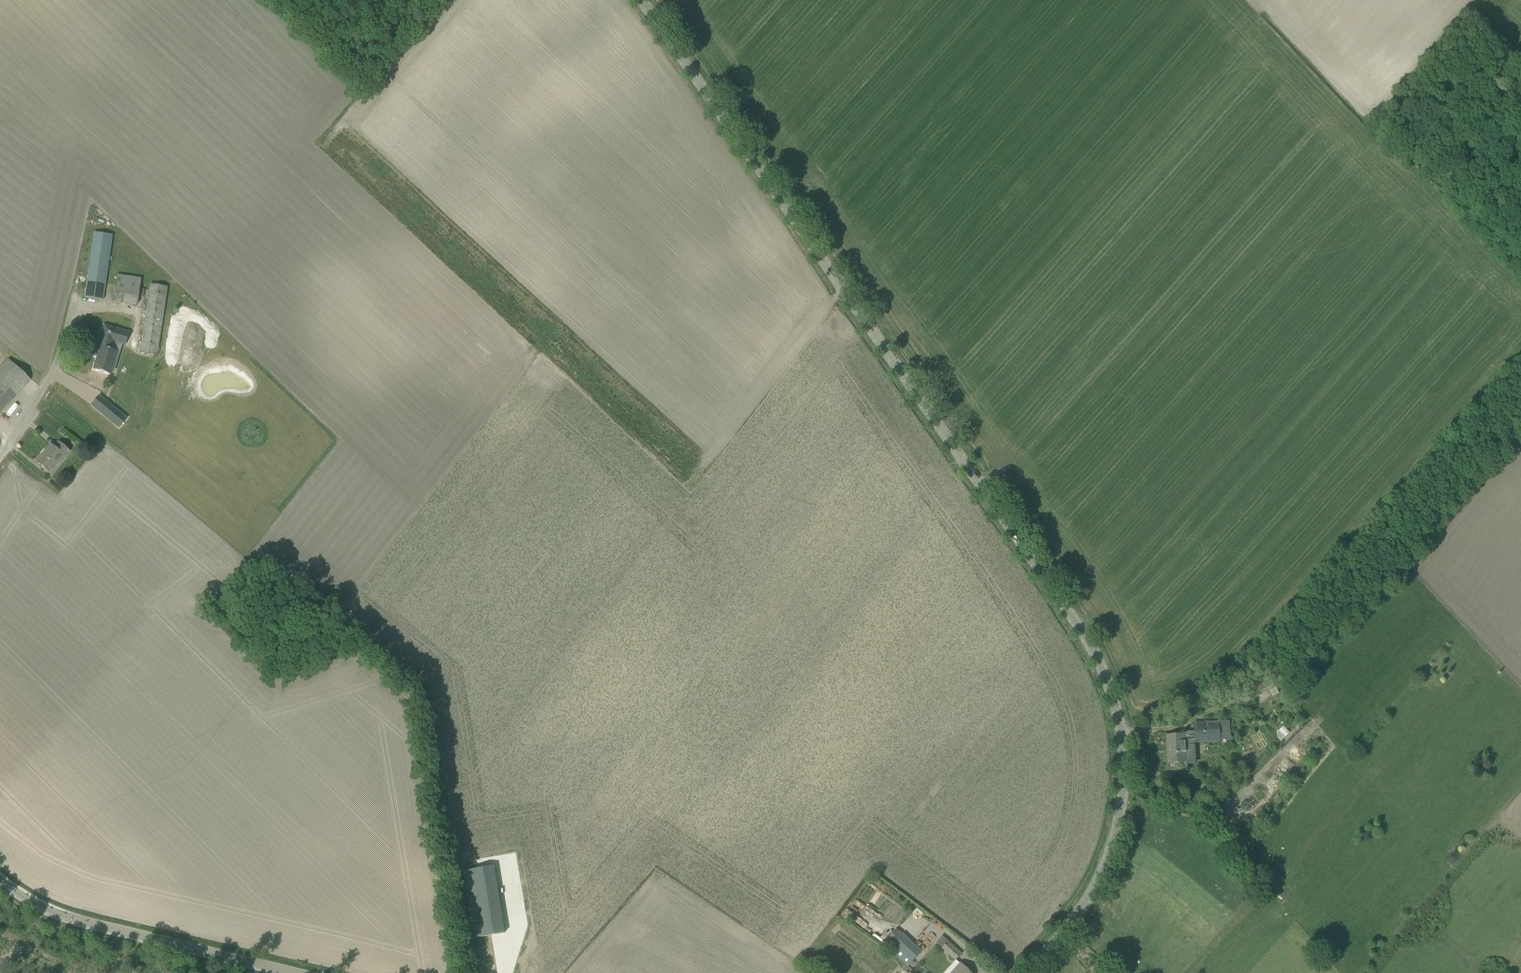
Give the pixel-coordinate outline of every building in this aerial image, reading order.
[(84,297),(103,300),(112,236),(94,233),(84,297)] [(139,289),(141,278),(117,275),(112,302),(137,306),(138,297),(143,298),(144,290),(139,289)] [(150,284),(140,352),(157,355),(167,287),(150,284)] [(123,331),(103,325),(94,356),(96,357),(93,370),(110,375),(112,366),(114,367),(115,364),(118,353),(110,351),(113,342),(119,344),(123,331)] [(194,359),(154,367),(156,376),(196,368),(194,359)] [(30,380),(8,360),(0,369),(0,412),(30,380)] [(124,393),(122,405),(146,408),(146,404),(138,403),(139,395),(124,393)] [(36,462),(49,472),(62,455),(64,457),(69,451),(58,442),(54,448),(50,445),(36,462)] [(1196,722),(1197,731),(1188,732),(1187,733),(1186,735),(1166,736),(1168,763),(1187,762),(1195,761),(1194,742),(1196,742),(1220,741),(1219,721),(1196,722)] [(1283,726),(1279,731),(1284,737),(1289,733),(1283,726)] [(464,871),(475,938),(505,933),(494,866),(464,871)] [(889,949),(895,955),(906,965),(908,967),(922,951),(911,941),(903,934),(889,949)] [(937,943),(956,960),(961,954),(942,937),(937,943)] [(961,964),(953,972),(971,972),(961,964)]
